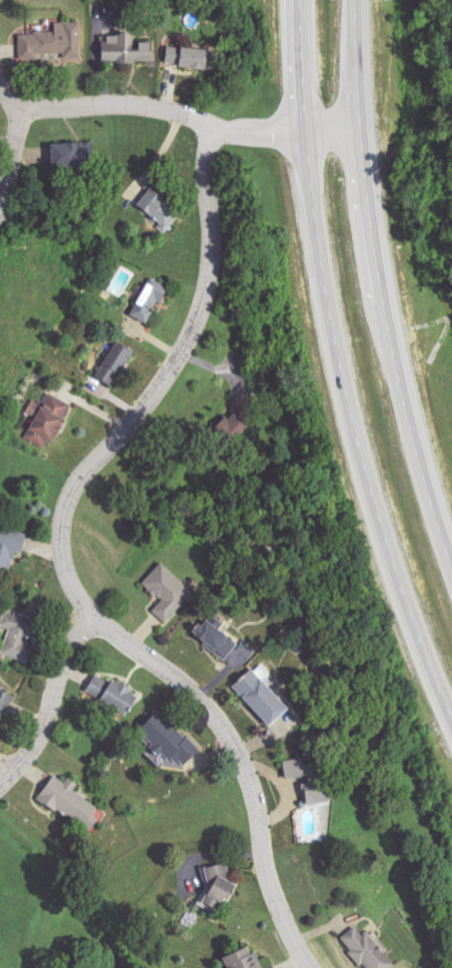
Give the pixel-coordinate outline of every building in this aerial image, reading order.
[(81,59),(80,23),(54,23),(54,33),(19,33),(19,58),(63,58),(63,59),(81,59)] [(151,63),(151,43),(133,43),(133,34),(100,35),(100,63),(151,63)] [(204,69),(205,50),(166,48),(165,67),(204,69)] [(92,144),(52,145),(53,168),(92,168),(92,144)] [(166,231),(180,214),(150,190),(136,207),(166,231)] [(166,288),(149,278),(129,316),(146,325),(166,288)] [(114,388),(131,351),(113,342),(96,380),(114,388)] [(33,399),(26,412),(35,417),(25,438),(47,449),(70,405),(49,394),(43,405),(33,399)] [(256,401),(235,399),(233,418),(221,417),(220,431),(253,435),(256,401)] [(19,553),(25,533),(0,527),(0,580),(5,581),(13,551),(19,553)] [(152,610),(166,623),(194,593),(161,562),(141,583),(160,601),(152,610)] [(1,654),(28,662),(33,647),(25,644),(33,620),(5,610),(0,625),(0,626),(9,629),(1,654)] [(223,660),(235,645),(202,618),(190,633),(223,660)] [(267,726),(286,708),(260,681),(268,674),(257,663),(231,687),(267,726)] [(137,694),(112,679),(99,701),(124,716),(137,694)] [(0,687),(0,708),(7,712),(15,694),(0,687)] [(198,752),(161,709),(137,730),(165,763),(173,756),(182,766),(198,752)] [(325,772),(315,774),(314,763),(303,764),(303,759),(283,761),(285,781),(300,779),(303,805),(328,802),(325,772)] [(97,806),(73,792),(78,783),(68,778),(65,783),(51,775),(37,800),(90,831),(97,818),(92,815),(97,806)] [(234,883),(226,879),(230,872),(210,861),(202,876),(211,882),(198,904),(216,915),(234,883)] [(394,965),(385,954),(389,950),(372,930),(363,937),(354,927),(340,939),(364,967),(391,967),(394,965)] [(225,967),(262,967),(257,952),(251,954),(249,947),(221,956),(225,967)]
